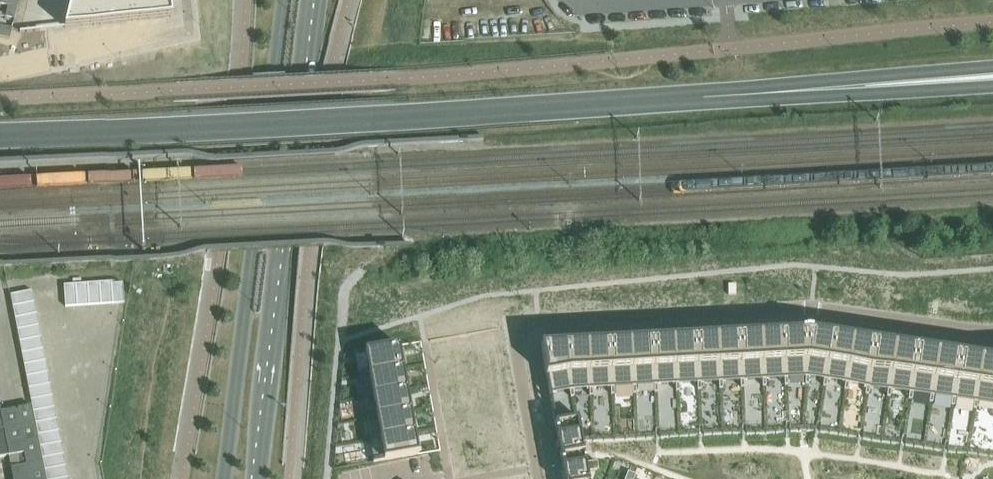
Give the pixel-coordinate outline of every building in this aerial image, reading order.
[(19,0),(10,0),(8,6),(8,9),(17,11),(19,0)] [(65,28),(95,25),(92,0),(72,0),(65,28)] [(95,25),(114,23),(112,0),(92,0),(95,25)] [(114,23),(133,21),(131,0),(112,0),(114,23)] [(133,21),(152,19),(150,0),(131,0),(133,21)] [(152,19),(172,17),(171,0),(150,0),(152,19)] [(9,40),(11,29),(0,26),(0,39),(9,40)] [(111,281),(99,282),(101,304),(113,303),(111,281)] [(123,281),(111,281),(113,303),(124,303),(124,299),(123,281)] [(99,282),(87,283),(89,305),(101,304),(99,282)] [(87,283),(76,284),(77,306),(89,305),(87,283)] [(76,284),(64,285),(65,307),(77,306),(76,284)] [(32,291),(10,295),(13,306),(34,302),(32,291)] [(34,302),(13,306),(15,318),(37,314),(34,302)] [(37,314),(15,318),(17,330),(39,326),(37,314)] [(39,326),(17,330),(19,341),(41,337),(39,326)] [(804,333),(783,334),(785,381),(787,381),(805,380),(807,380),(804,333)] [(811,333),(804,333),(807,380),(808,380),(809,380),(823,382),(825,382),(832,336),(811,333)] [(783,334),(761,335),(763,382),(765,382),(783,381),(785,381),(783,334)] [(761,335),(739,336),(741,383),(743,383),(761,382),(763,382),(761,335)] [(739,336),(717,337),(720,384),(722,384),(740,383),(741,383),(739,336)] [(832,336),(825,382),(827,383),(845,385),(846,385),(853,339),(832,336)] [(41,337),(19,341),(22,353),(43,349),(41,337)] [(717,337),(696,338),(698,386),(700,385),(718,385),(720,384),(717,337)] [(696,338),(674,339),(677,387),(679,387),(697,386),(698,386),(696,338)] [(674,339),(653,341),(655,388),(657,388),(675,387),(677,387),(674,339)] [(853,339),(846,385),(848,386),(866,388),(868,389),(875,342),(853,339)] [(653,341),(631,342),(634,389),(635,389),(653,388),(655,388),(653,341)] [(631,342),(610,343),(612,390),(614,390),(632,389),(634,389),(631,342)] [(875,342),(868,389),(869,389),(887,392),(889,392),(896,345),(875,342)] [(610,343),(588,344),(590,391),(592,391),(610,390),(612,390),(610,343)] [(588,344),(564,345),(572,392),(573,392),(589,391),(590,391),(588,344)] [(399,345),(354,353),(354,355),(355,355),(356,364),(367,362),(369,374),(403,368),(399,345)] [(564,345),(541,346),(550,396),(569,393),(572,392),(564,345)] [(896,345),(889,392),(891,392),(909,395),(910,395),(917,348),(896,345)] [(917,348),(910,395),(912,395),(930,398),(932,398),(939,352),(917,348)] [(43,349),(22,353),(24,365),(46,361),(43,349)] [(939,352),(932,398),(933,399),(951,401),(953,402),(960,355),(939,352)] [(960,355),(953,402),(955,402),(973,405),(975,405),(982,358),(960,355)] [(975,405),(977,405),(992,407),(992,360),(982,358),(975,405)] [(46,361),(24,365),(26,376),(48,372),(46,361)] [(369,374),(358,376),(360,385),(371,383),(373,395),(407,389),(403,368),(369,374)] [(48,372),(26,376),(28,388),(50,384),(50,382),(48,372)] [(550,396),(555,426),(579,422),(582,443),(808,431),(992,459),(992,407),(977,405),(975,405),(973,405),(955,402),(953,402),(951,401),(933,399),(932,398),(930,398),(912,395),(910,395),(909,395),(891,392),(889,392),(887,392),(869,389),(868,389),(866,388),(848,386),(846,385),(845,385),(827,383),(825,382),(823,382),(809,380),(808,380),(807,380),(805,380),(787,381),(785,381),(783,381),(765,382),(763,382),(761,382),(743,383),(741,383),(740,383),(722,384),(720,384),(718,385),(700,385),(698,386),(697,386),(679,387),(677,387),(675,387),(657,388),(655,388),(653,388),(635,389),(634,389),(632,389),(614,390),(612,390),(610,390),(592,391),(590,391),(589,391),(573,392),(572,392),(569,393),(550,396)] [(50,384),(28,388),(31,400),(52,396),(50,384)] [(373,395),(362,397),(364,406),(374,405),(376,416),(377,417),(411,410),(407,389),(373,395)] [(52,396),(31,400),(32,406),(33,411),(55,407),(52,396)] [(0,412),(9,456),(13,478),(46,478),(45,470),(42,458),(40,446),(37,435),(36,430),(35,423),(33,411),(32,406),(0,412)] [(55,407),(33,411),(35,423),(57,419),(55,407)] [(376,416),(366,418),(368,428),(378,426),(380,438),(415,432),(411,410),(377,417),(376,416)] [(9,456),(0,412),(0,458),(9,456)] [(57,419),(35,423),(36,430),(37,435),(59,431),(57,419)] [(579,422),(555,426),(561,458),(584,454),(582,443),(579,422)] [(128,452),(126,428),(118,429),(120,453),(128,452)] [(59,431),(37,435),(40,446),(61,442),(59,431)] [(380,438),(370,439),(372,449),(382,447),(384,459),(373,461),(373,462),(384,461),(419,454),(415,432),(380,438)] [(61,442),(40,446),(42,458),(64,454),(61,442)] [(64,454),(42,458),(45,470),(66,466),(64,454)] [(561,458),(562,462),(563,468),(565,478),(589,478),(586,463),(585,458),(584,454),(561,458)] [(45,470),(46,478),(59,478),(68,477),(66,466),(45,470)]
